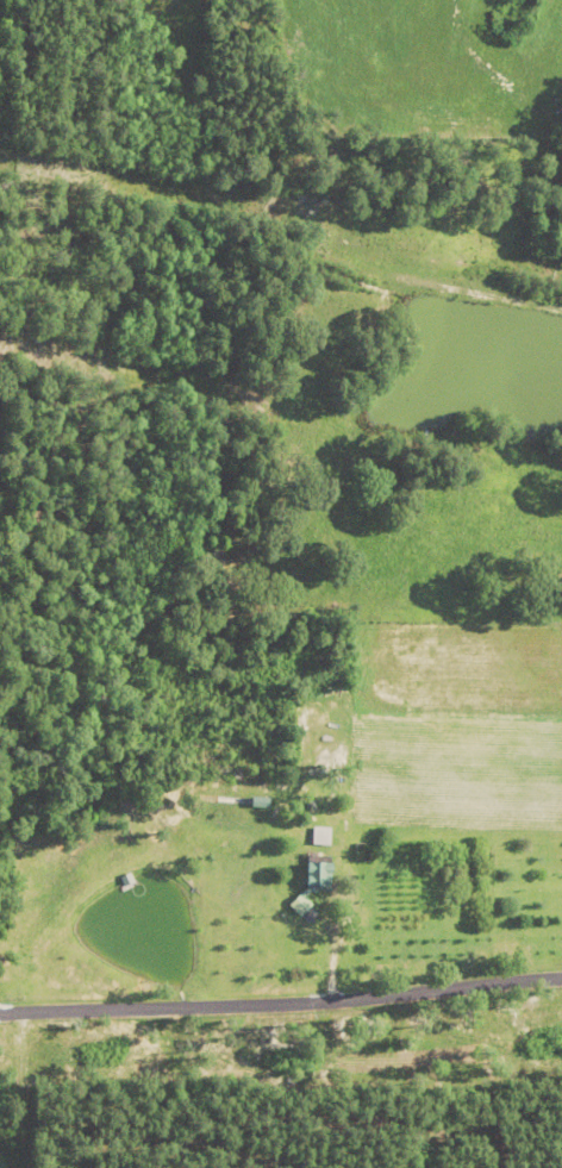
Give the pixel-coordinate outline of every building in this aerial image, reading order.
[(309,845),(327,846),(329,828),(310,827),(309,845)] [(306,912),(307,890),(323,892),(325,865),(302,863),(300,893),(291,892),(290,911),(306,912)]
